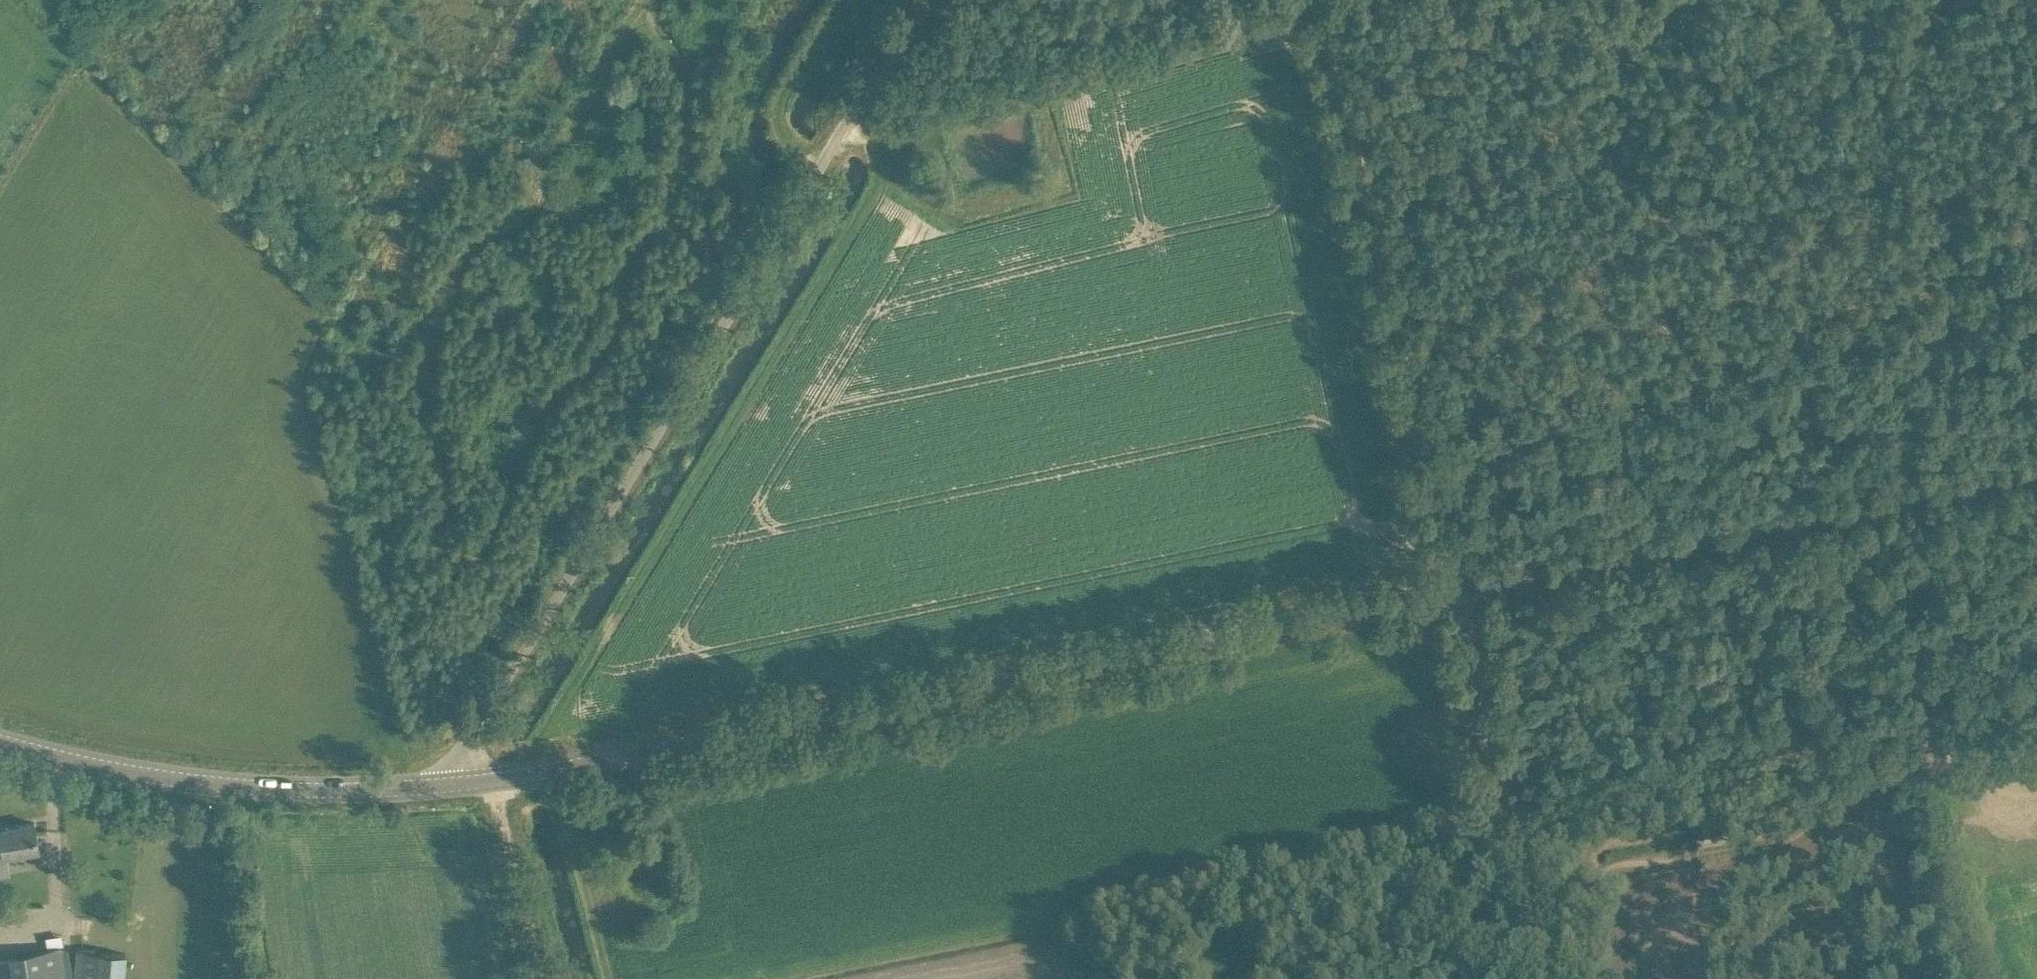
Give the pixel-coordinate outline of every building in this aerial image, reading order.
[(40,848),(35,821),(0,827),(2,840),(0,840),(0,854),(40,848)] [(0,955),(0,978),(67,978),(60,944),(0,955)] [(127,951),(78,947),(75,978),(124,978),(127,951)]
